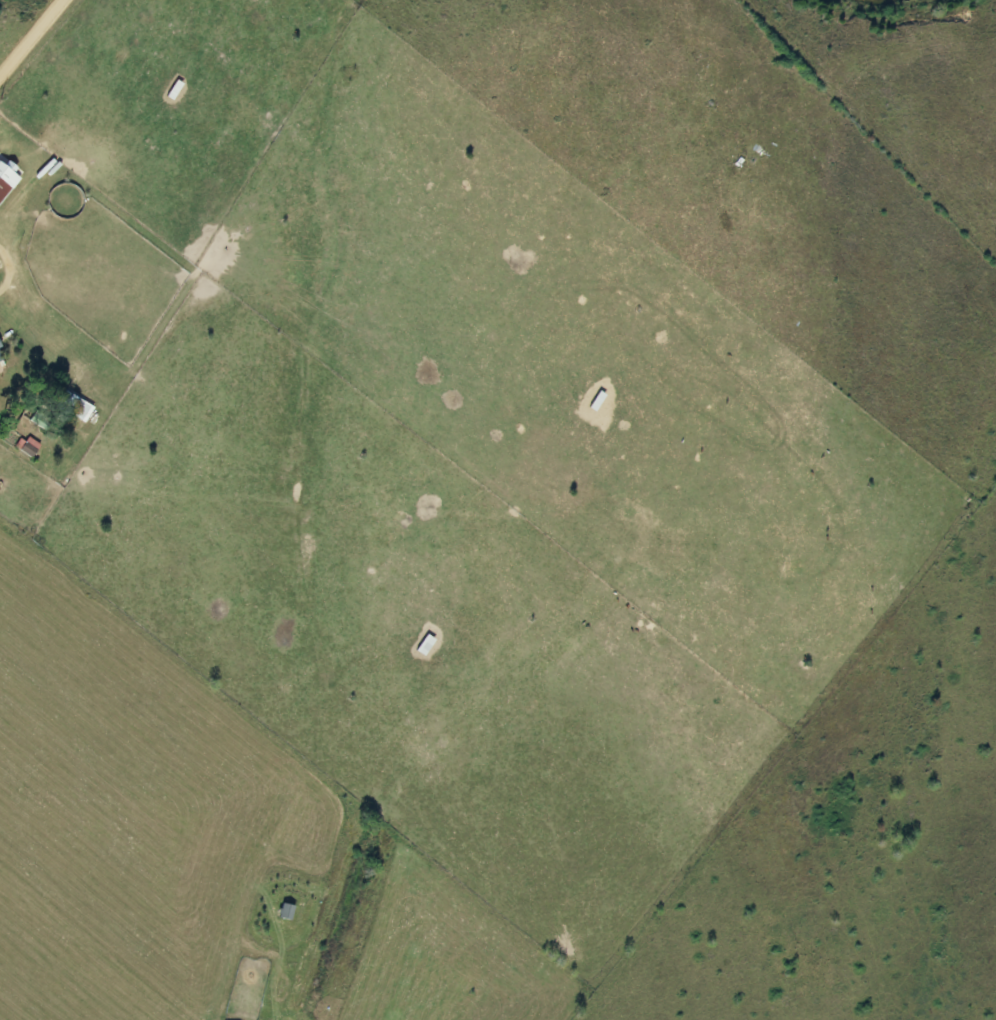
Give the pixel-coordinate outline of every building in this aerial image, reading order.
[(182,83),(175,81),(168,99),(175,101),(182,83)] [(95,406),(69,394),(61,411),(87,422),(95,406)]
